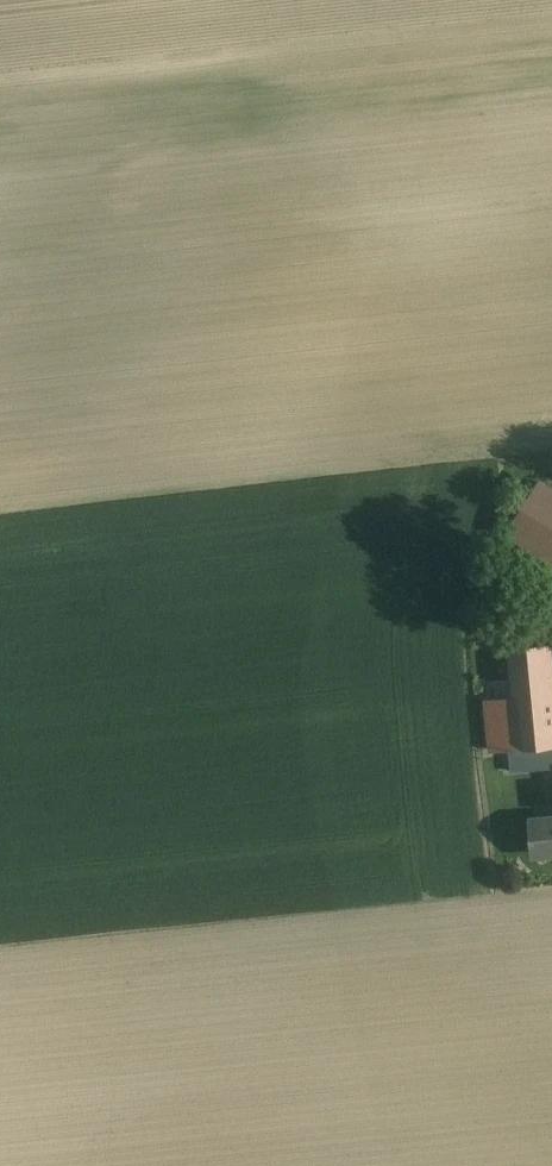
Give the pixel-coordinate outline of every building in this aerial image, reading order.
[(551,557),(551,492),(539,483),(514,533),(551,557)] [(510,747),(551,744),(551,672),(550,646),(481,651),(490,749),(510,747)] [(551,767),(551,744),(510,747),(512,771),(551,767)] [(535,818),(539,855),(551,854),(551,817),(535,818)]
